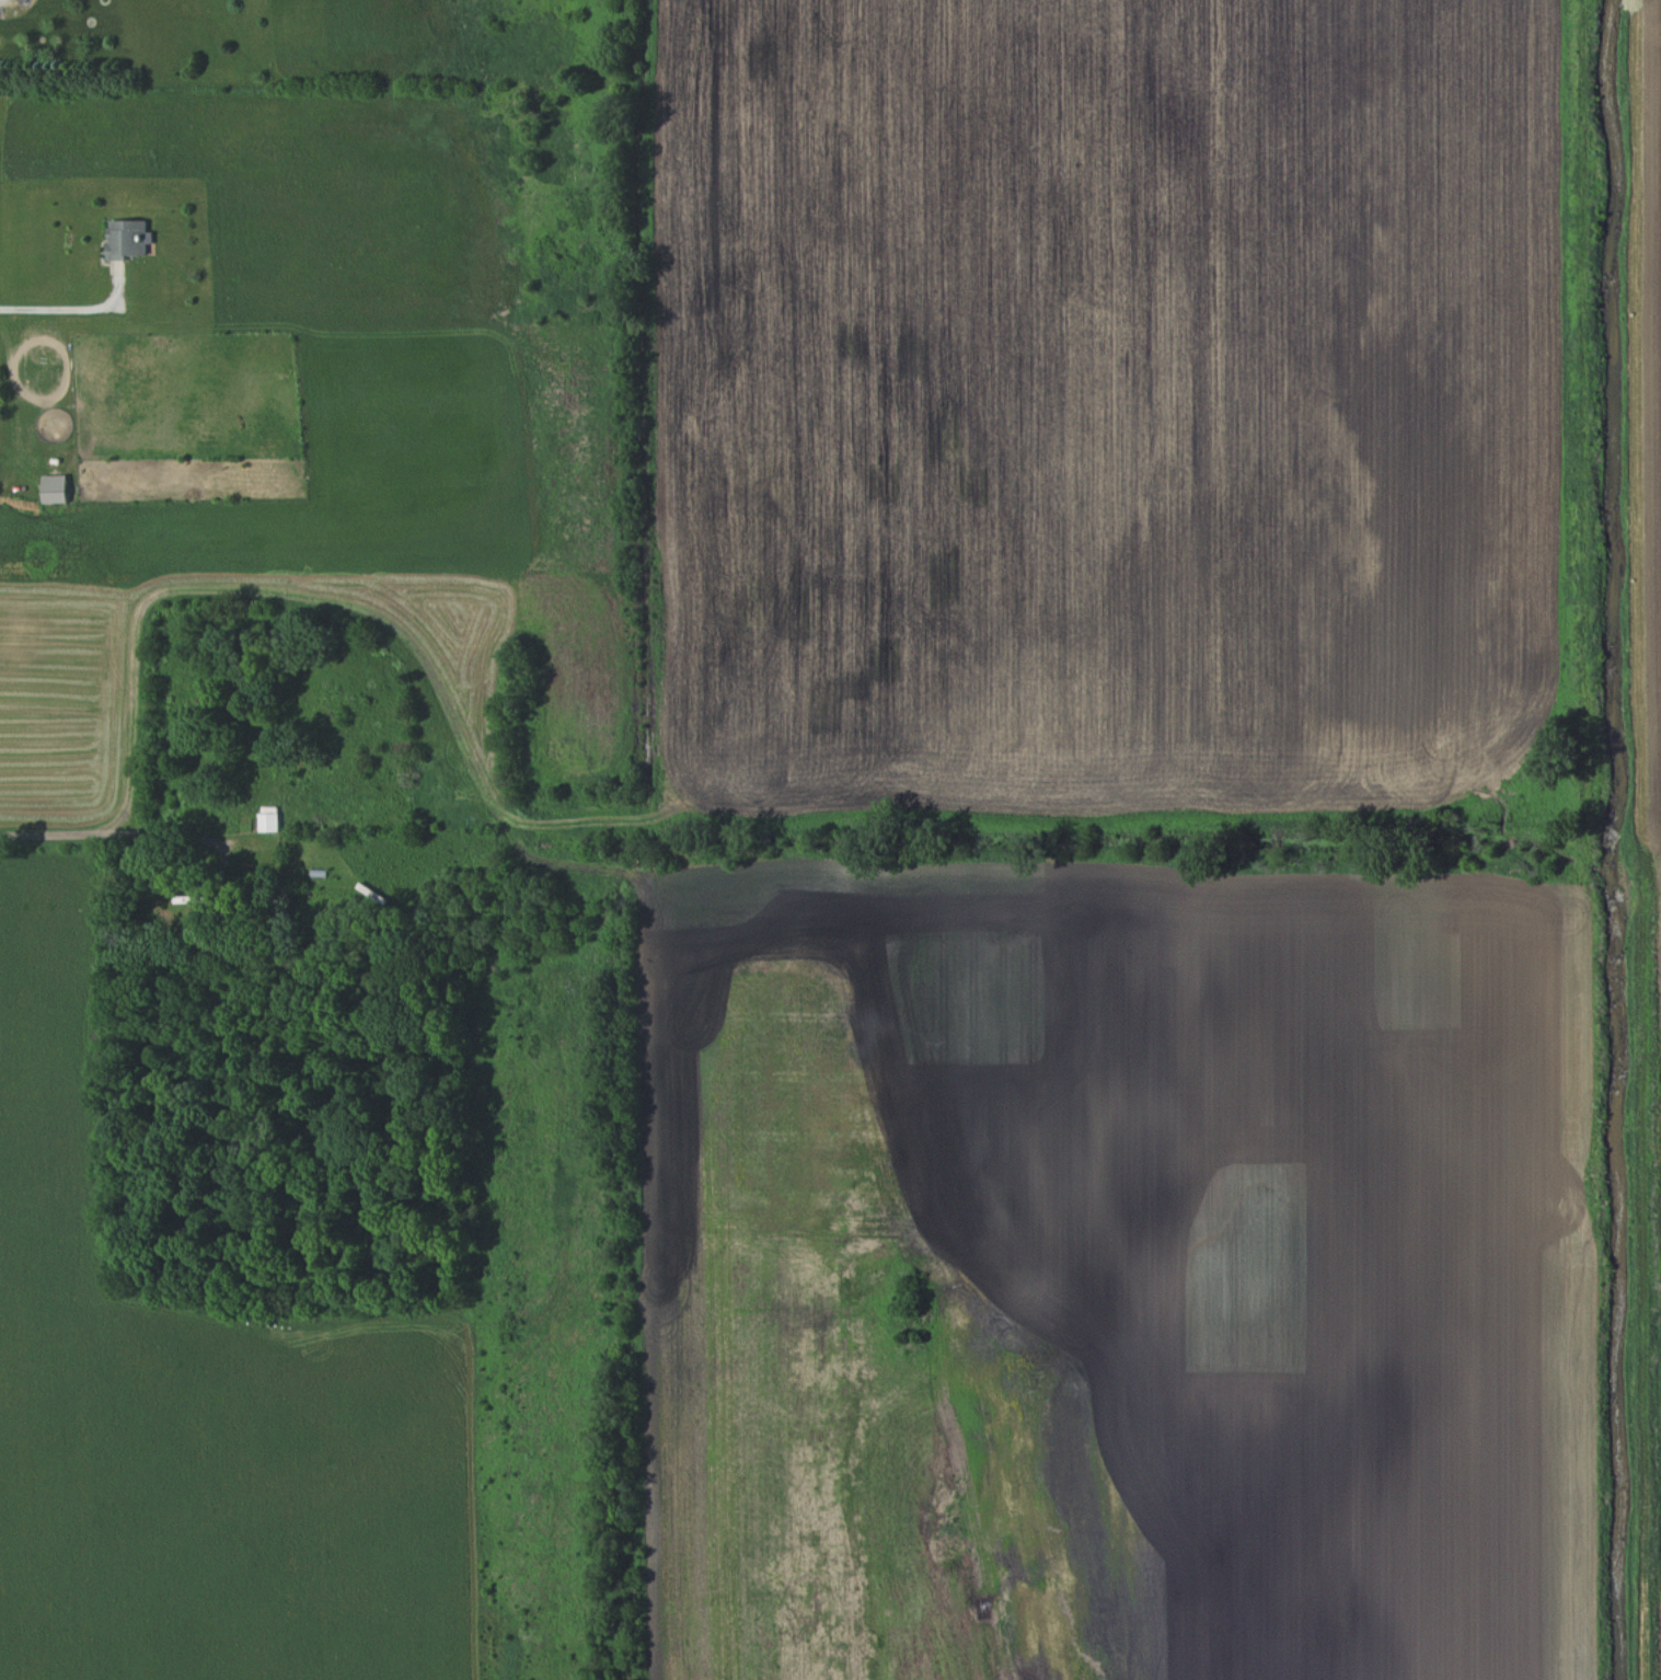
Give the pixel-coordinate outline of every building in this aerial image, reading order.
[(147,219),(108,219),(108,258),(127,258),(127,254),(146,254),(146,242),(153,242),(153,230),(147,230),(147,219)] [(43,474),(44,502),(68,501),(67,473),(43,474)] [(280,806),(264,806),(264,811),(261,811),(261,830),(280,830),(280,806)]
